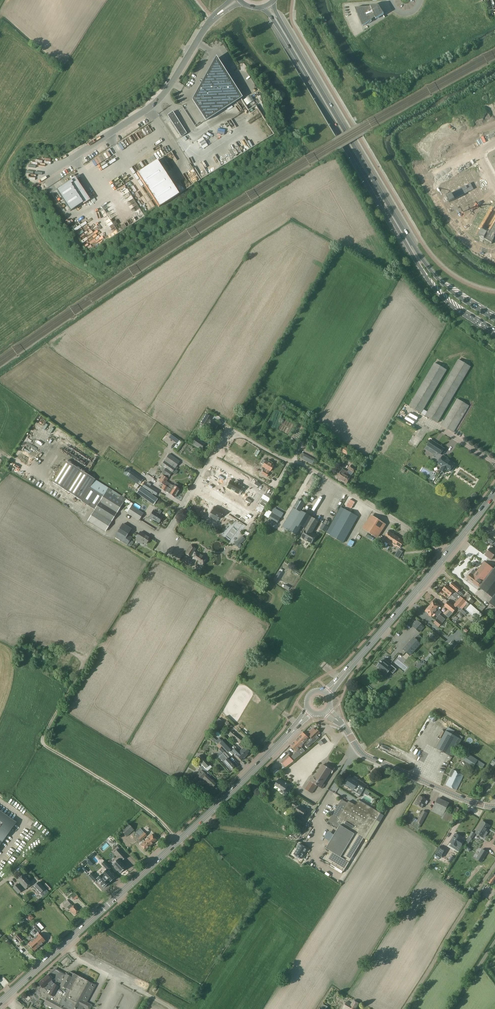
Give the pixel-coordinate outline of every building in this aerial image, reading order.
[(356,8),(363,26),(372,20),(371,18),(375,16),(376,19),(384,14),(379,6),(370,6),(371,7),(356,8)] [(193,99),(206,120),(240,98),(242,97),(217,59),(193,99)] [(183,87),(189,90),(192,84),(185,81),(183,87)] [(178,106),(182,102),(176,96),(172,100),(178,106)] [(173,112),(168,116),(181,135),(186,132),(173,112)] [(156,161),(137,174),(159,207),(178,195),(156,161)] [(447,185),(440,188),(444,195),(449,205),(453,211),(459,208),(459,207),(476,197),(476,198),(483,195),(480,188),(474,178),(471,172),(464,176),(465,176),(448,186),(447,185)] [(56,190),(70,211),(82,203),(83,204),(90,200),(75,177),(70,179),(71,180),(56,190)] [(469,231),(476,235),(485,240),(492,244),(494,238),(494,237),(494,236),(494,206),(493,205),(487,201),(483,208),(484,208),(474,225),(473,225),(469,231)] [(470,367),(458,360),(425,415),(438,422),(470,367)] [(446,371),(434,364),(409,406),(421,413),(446,371)] [(469,406),(457,399),(442,425),(454,432),(469,406)] [(211,421),(209,420),(211,418),(206,414),(201,423),(206,426),(208,424),(209,425),(208,426),(212,428),(212,427),(215,429),(218,425),(216,423),(217,422),(212,420),(211,421)] [(166,443),(174,435),(171,432),(163,440),(166,443)] [(37,439),(51,447),(53,444),(39,436),(37,439)] [(197,439),(193,444),(201,449),(205,444),(197,439)] [(440,455),(444,448),(430,439),(426,445),(440,455)] [(345,447),(342,452),(347,455),(350,450),(345,447)] [(304,453),(302,458),(312,464),(315,459),(304,453)] [(176,466),(180,461),(169,454),(164,461),(161,465),(164,467),(166,468),(162,474),(168,477),(175,469),(176,466)] [(450,472),(455,464),(450,461),(451,460),(443,455),(438,464),(442,467),(440,470),(445,473),(447,470),(450,472)] [(261,473),(267,477),(269,473),(268,473),(269,471),(270,471),(272,469),(273,469),(273,467),(273,466),(273,465),(263,459),(261,463),(263,464),(262,467),(264,468),(261,473)] [(105,531),(125,498),(66,460),(52,482),(81,500),(81,501),(88,506),(96,494),(102,498),(88,521),(105,531)] [(353,472),(356,468),(351,465),(348,469),(347,472),(343,469),(337,478),(347,484),(351,476),(353,472)] [(144,472),(142,476),(151,481),(153,478),(154,476),(145,470),(143,472),(144,472)] [(131,471),(127,476),(139,485),(143,480),(131,471)] [(158,478),(157,480),(159,481),(164,485),(168,487),(171,489),(177,494),(180,490),(179,489),(180,486),(175,483),(174,486),(173,485),(173,486),(170,484),(166,482),(168,479),(162,476),(160,479),(158,478)] [(229,479),(224,487),(238,496),(243,488),(238,485),(239,484),(234,480),(233,481),(229,479)] [(145,483),(143,487),(155,495),(157,491),(150,486),(151,484),(148,482),(147,484),(145,483)] [(175,497),(177,494),(171,489),(168,487),(164,485),(161,489),(165,491),(168,493),(175,497)] [(335,508),(338,502),(343,493),(339,490),(330,506),(335,508)] [(297,534),(307,516),(300,511),(304,503),(298,500),(283,525),(297,534)] [(129,509),(127,513),(139,521),(139,520),(143,513),(132,506),(129,509)] [(212,506),(206,517),(223,527),(229,517),(212,506)] [(277,523),(282,515),(274,509),(269,517),(277,523)] [(343,542),(357,516),(344,509),(330,535),(343,542)] [(160,514),(161,511),(159,510),(157,513),(153,510),(148,518),(158,524),(163,516),(160,514)] [(376,537),(385,524),(371,515),(362,528),(376,537)] [(312,543),(317,535),(312,532),(319,521),(312,517),(305,529),(306,529),(301,537),(312,543)] [(127,535),(131,529),(122,524),(114,537),(127,545),(127,544),(130,545),(133,541),(130,540),(131,538),(127,535)] [(397,537),(389,531),(384,539),(392,544),(397,537)] [(146,544),(149,538),(140,532),(135,540),(142,544),(143,542),(146,544)] [(234,543),(237,546),(245,538),(242,535),(234,543)] [(401,539),(397,537),(392,544),(396,546),(397,545),(400,547),(404,541),(400,540),(401,539)] [(196,553),(193,551),(195,549),(190,546),(185,554),(190,557),(190,556),(193,558),(192,560),(193,561),(192,564),(196,567),(198,564),(201,566),(206,558),(197,552),(196,553)] [(490,548),(485,555),(491,559),(494,555),(494,548),(492,549),(490,548)] [(479,587),(493,569),(484,562),(474,576),(471,574),(467,578),(479,587)] [(479,587),(492,597),(488,603),(494,608),(494,567),(493,569),(479,587)] [(464,595),(459,591),(460,589),(453,582),(449,586),(457,593),(466,601),(467,600),(472,604),(474,601),(469,597),(471,595),(467,592),(464,595)] [(447,585),(443,590),(450,596),(451,594),(458,600),(455,604),(458,606),(456,608),(460,611),(462,609),(464,607),(468,603),(465,601),(461,597),(459,595),(454,591),(447,585)] [(445,619),(440,614),(441,613),(439,611),(441,608),(439,607),(440,606),(434,601),(426,611),(431,616),(432,616),(433,617),(435,615),(437,617),(436,619),(437,619),(433,623),(438,627),(445,619)] [(448,618),(456,609),(447,602),(444,606),(450,611),(445,615),(448,618)] [(470,604),(466,609),(476,618),(480,614),(470,604)] [(425,628),(419,622),(414,628),(420,633),(425,628)] [(58,642),(74,649),(78,641),(72,638),(71,641),(61,636),(61,638),(41,628),(39,631),(59,641),(58,642)] [(415,638),(414,637),(402,649),(410,656),(421,644),(420,642),(415,638)] [(91,644),(85,642),(84,643),(78,641),(73,651),(85,657),(91,644)] [(384,653),(393,659),(395,656),(399,659),(401,656),(389,647),(384,653)] [(62,667),(66,658),(62,656),(58,666),(62,667)] [(390,664),(384,659),(382,662),(381,661),(377,666),(386,674),(390,670),(393,673),(396,669),(390,665),(390,664)] [(75,676),(80,663),(74,660),(69,673),(75,676)] [(219,719),(213,725),(218,729),(223,722),(219,719)] [(305,743),(304,745),(308,748),(316,739),(314,737),(319,732),(316,729),(308,737),(303,732),(299,737),(305,743)] [(242,748),(247,743),(243,740),(232,730),(229,734),(240,743),(238,745),(242,748)] [(451,756),(461,739),(445,731),(436,748),(451,756)] [(301,747),(304,745),(305,743),(299,737),(295,741),(301,747)] [(219,743),(226,751),(228,753),(231,750),(222,740),(219,743),(217,741),(215,743),(217,745),(219,743)] [(305,751),(295,741),(290,745),(297,752),(292,757),(295,760),(305,751)] [(245,757),(240,751),(235,746),(231,751),(236,756),(241,760),(241,761),(245,757)] [(417,755),(419,750),(411,746),(408,751),(417,755)] [(231,756),(226,751),(222,747),(219,749),(223,754),(219,757),(223,762),(231,770),(234,767),(227,759),(231,756)] [(245,757),(250,752),(245,747),(240,751),(245,757)] [(397,752),(410,758),(411,755),(399,749),(397,752)] [(482,768),(484,765),(466,753),(462,759),(473,766),(474,766),(479,769),(480,767),(482,768)] [(201,754),(197,758),(206,768),(210,764),(201,754)] [(335,769),(327,764),(325,766),(323,765),(314,778),(313,777),(305,789),(312,793),(317,785),(322,788),(325,785),(323,784),(330,773),(332,773),(335,769)] [(213,781),(209,778),(211,775),(208,773),(208,772),(202,767),(198,770),(200,772),(197,775),(202,780),(203,778),(213,787),(216,784),(213,781)] [(456,790),(463,775),(455,771),(453,769),(449,776),(450,777),(446,785),(456,790)] [(470,785),(476,776),(470,772),(464,781),(470,785)] [(352,778),(349,776),(344,785),(356,792),(358,790),(362,793),(366,785),(353,777),(352,778)] [(286,796),(290,790),(286,788),(289,785),(279,779),(275,785),(281,789),(280,792),(286,796)] [(426,804),(427,804),(428,802),(427,801),(427,800),(419,796),(415,804),(423,808),(425,804),(426,804)] [(438,797),(431,811),(442,816),(441,818),(452,824),(456,816),(453,815),(445,811),(449,803),(438,797)] [(347,803),(342,799),(330,819),(330,818),(328,821),(339,828),(326,848),(330,850),(326,856),(323,854),(321,857),(324,859),(344,871),(363,838),(365,839),(381,813),(359,800),(356,805),(349,801),(347,803)] [(299,814),(302,816),(306,810),(297,805),(297,804),(294,802),(292,805),(297,809),(295,813),(299,815),(299,814)] [(462,810),(457,807),(453,815),(456,816),(458,817),(462,810)] [(16,822),(0,810),(0,845),(16,822)] [(421,824),(427,813),(423,811),(418,820),(414,818),(413,820),(421,824)] [(485,834),(490,825),(483,821),(477,829),(485,834)] [(126,836),(133,830),(128,824),(121,830),(126,836)] [(136,832),(137,834),(140,837),(143,840),(143,839),(147,836),(140,828),(136,832)] [(457,847),(463,839),(455,834),(450,842),(457,847)] [(146,839),(152,845),(157,840),(151,835),(146,839)] [(152,845),(146,839),(144,841),(143,839),(143,840),(140,837),(138,839),(136,841),(137,841),(139,843),(140,845),(145,850),(152,845)] [(487,849),(489,844),(479,841),(477,846),(487,849)] [(298,844),(296,848),(297,849),(294,854),(295,855),(294,856),(299,859),(300,858),(301,859),(308,848),(300,844),(300,845),(298,844)] [(439,847),(436,853),(443,857),(447,850),(440,846),(439,847)] [(121,872),(128,866),(123,859),(124,858),(125,859),(128,856),(121,849),(118,852),(123,857),(121,858),(114,864),(116,867),(115,868),(118,871),(119,870),(121,872)] [(482,849),(476,859),(479,861),(481,862),(487,852),(486,852),(482,849)] [(430,873),(417,890),(420,892),(422,889),(425,890),(439,871),(431,865),(427,870),(430,873)] [(102,874),(97,878),(104,887),(110,882),(104,875),(107,873),(102,867),(99,870),(102,874)] [(31,883),(23,874),(17,880),(20,882),(18,884),(17,884),(13,887),(18,893),(22,889),(20,887),(22,885),(25,888),(31,883)] [(87,875),(82,879),(87,886),(91,883),(98,892),(104,887),(97,878),(93,882),(87,875)] [(40,881),(34,887),(40,893),(45,889),(46,888),(40,881)] [(71,904),(67,900),(62,904),(66,908),(66,909),(67,911),(69,910),(74,915),(80,909),(75,904),(73,906),(71,904)] [(38,919),(44,914),(40,909),(34,914),(38,919)] [(33,939),(40,946),(45,941),(39,933),(33,939)] [(34,951),(40,946),(33,939),(27,944),(34,951)] [(19,943),(17,945),(23,952),(25,949),(19,943)] [(55,968),(47,975),(38,983),(41,986),(39,988),(38,990),(38,993),(39,995),(41,997),(45,1000),(43,1003),(54,1008),(82,1008),(94,984),(70,971),(68,975),(55,968)] [(359,1003),(354,1000),(352,1004),(347,1002),(343,1008),(355,1008),(356,1008),(359,1003)]
